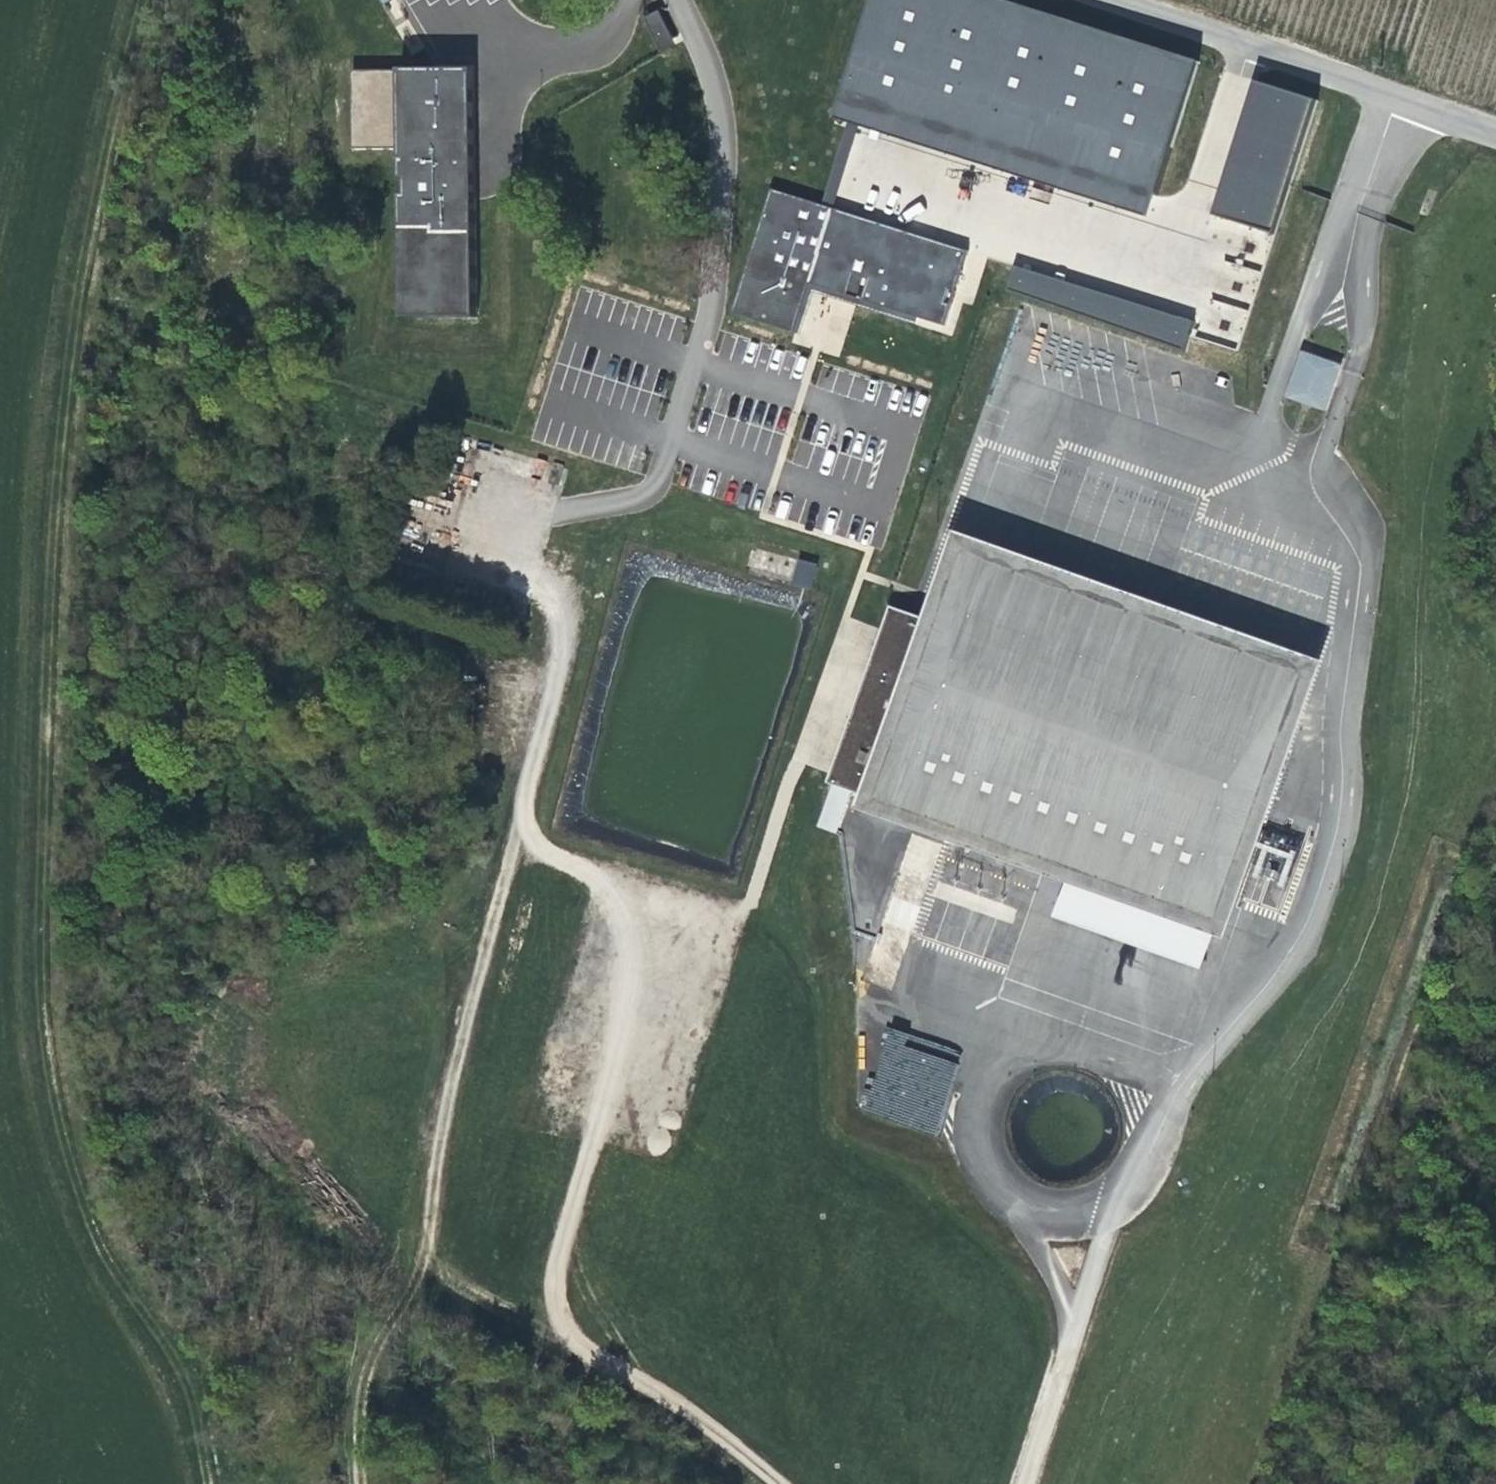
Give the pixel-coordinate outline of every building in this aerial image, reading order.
[(410,34),(444,32),(443,7),(456,1),(487,0),(396,0),(410,34)] [(1004,0),(866,0),(832,114),(1146,215),(1198,62),(1004,0)] [(657,50),(673,44),(660,9),(644,15),(657,50)] [(467,314),(467,67),(395,67),(395,314),(467,314)] [(390,68),(349,70),(353,146),(394,144),(390,68)] [(1317,100),(1252,79),(1210,214),(1276,234),(1317,100)] [(967,252),(770,188),(731,310),(791,331),(807,281),(943,325),(967,252)] [(1004,291),(1186,345),(1193,319),(1012,265),(1004,291)] [(1332,368),(1317,363),(1311,361),(1306,374),(1301,372),(1293,392),(1308,398),(1325,404),(1333,384),(1328,382),(1332,368)] [(846,393),(851,372),(822,365),(816,386),(846,393)] [(959,548),(949,575),(933,621),(1255,734),(1277,742),(1289,708),(1302,669),(996,561),(959,548)] [(810,588),(817,564),(798,558),(790,582),(810,588)] [(884,607),(855,689),(822,781),(827,783),(845,789),(861,795),(960,830),(993,841),(1215,919),(1277,742),(1255,734),(933,621),(885,604),(884,607)] [(845,789),(827,783),(812,825),(830,831),(845,789)] [(883,1030),(864,1115),(940,1132),(959,1047),(883,1030)]
